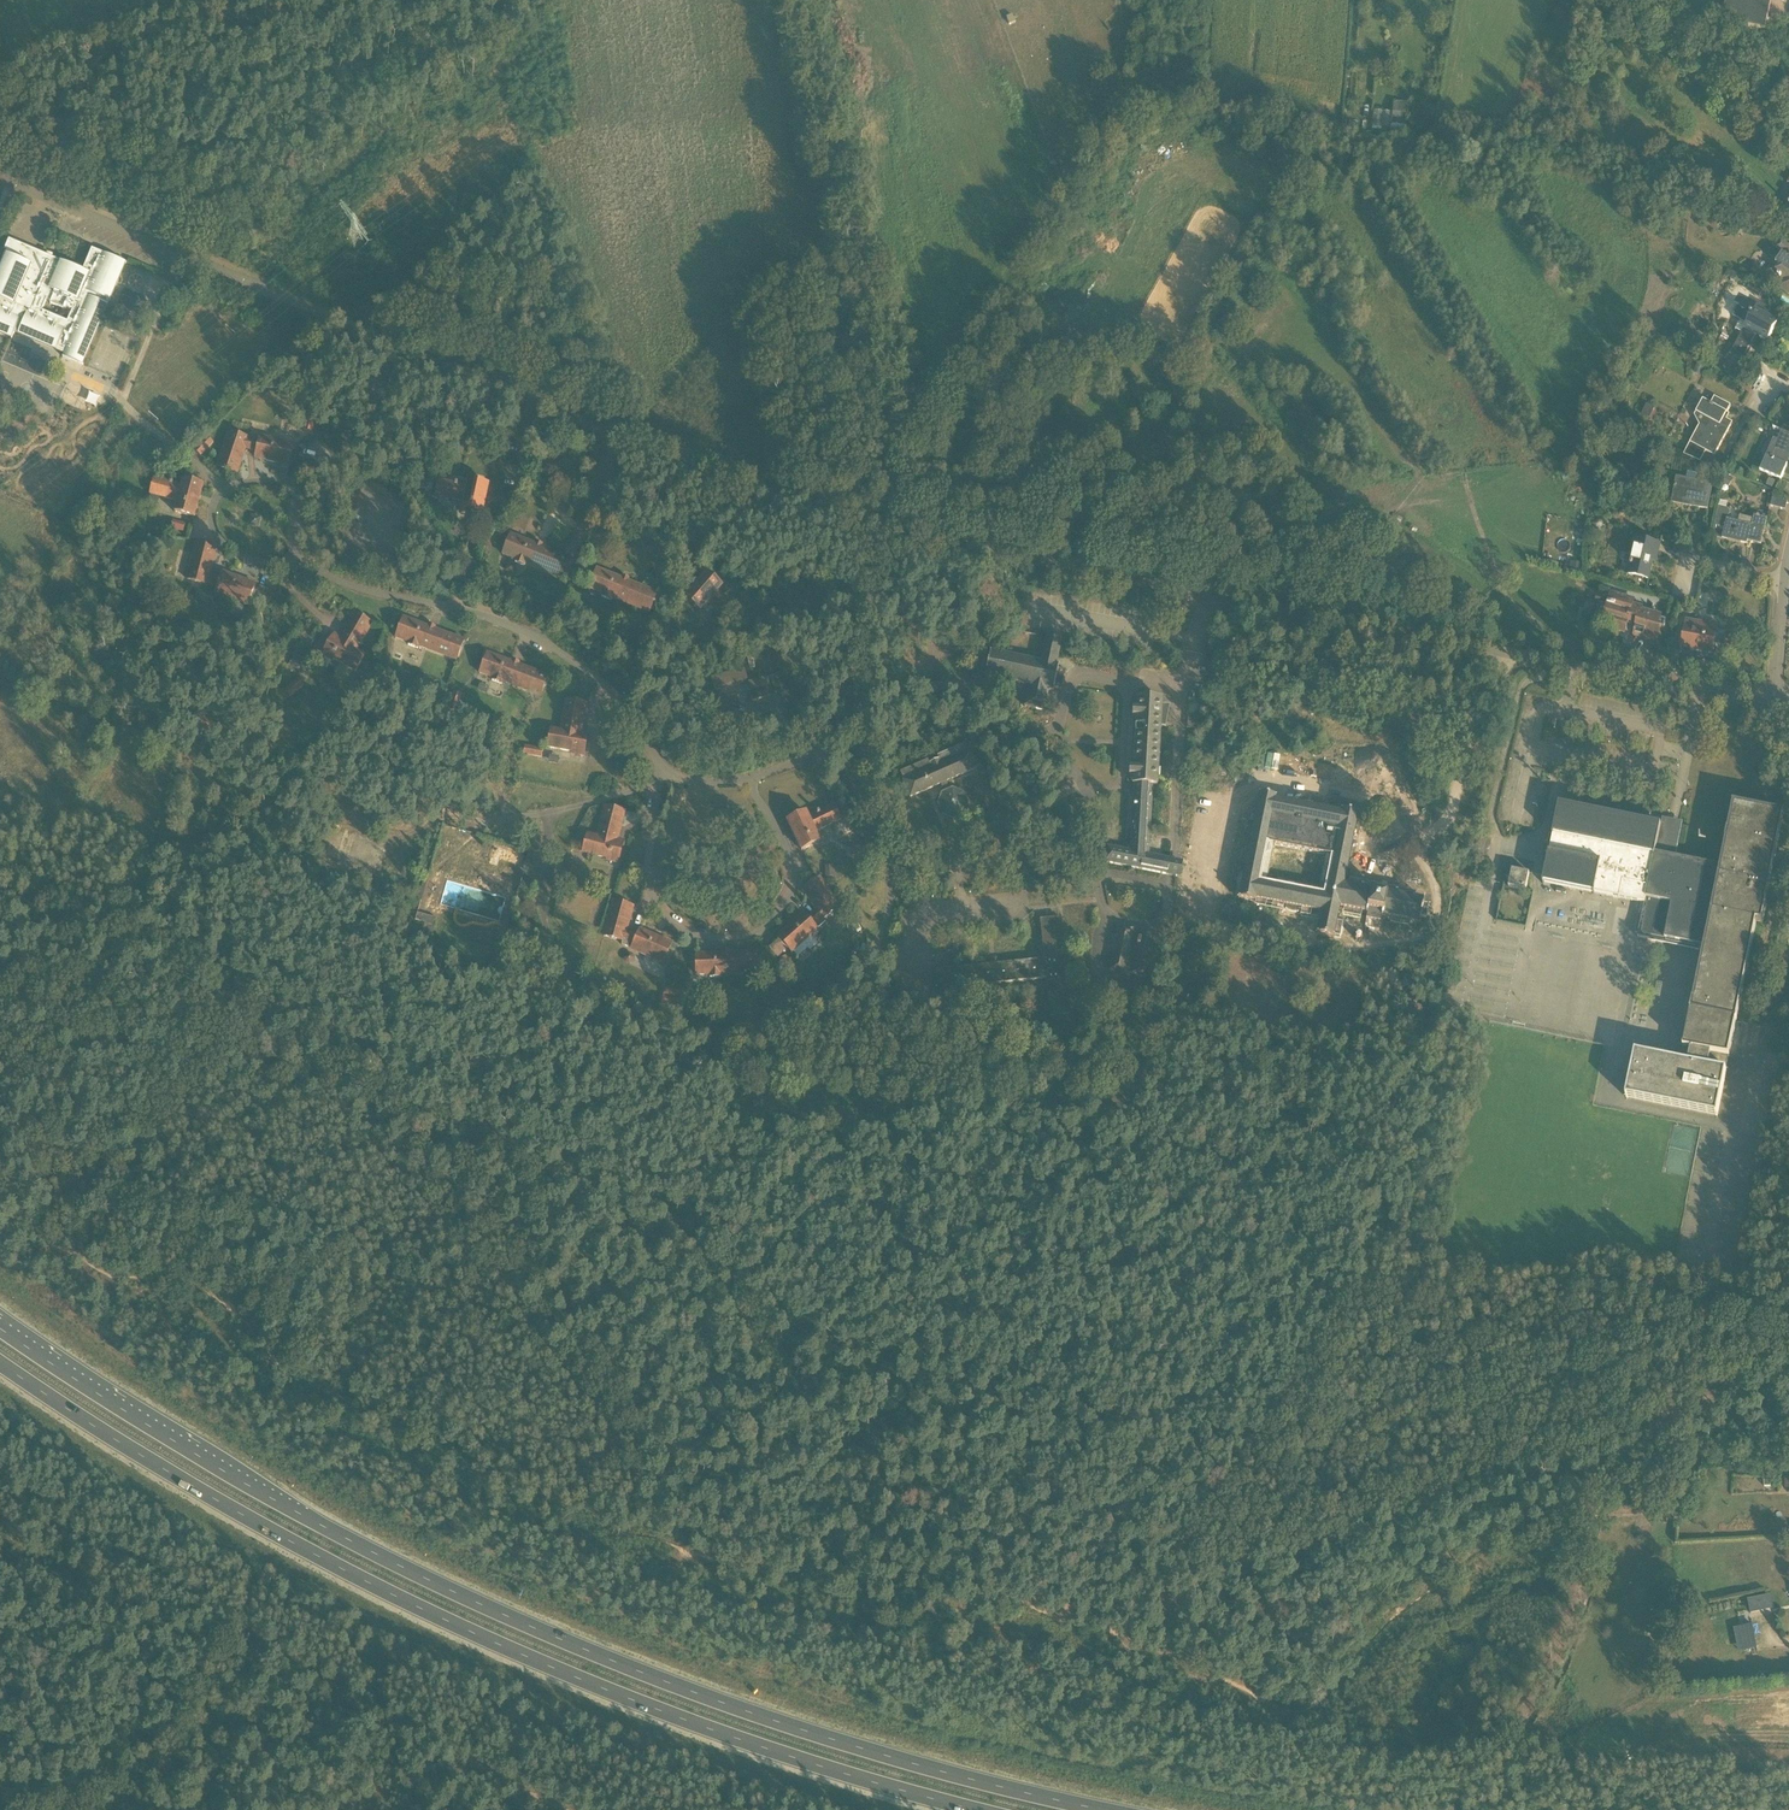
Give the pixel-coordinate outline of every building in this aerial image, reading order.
[(1772,0),(1727,0),(1723,21),(1766,30),(1772,0)] [(1391,124),(1406,125),(1408,109),(1393,107),(1392,112),(1392,115),(1391,124)] [(9,239),(5,251),(7,252),(0,269),(0,331),(13,336),(11,339),(12,339),(16,331),(65,352),(63,357),(84,366),(84,365),(81,364),(124,263),(127,264),(127,263),(92,249),(83,271),(9,239)] [(1781,241),(1776,248),(1781,251),(1781,252),(1783,253),(1777,263),(1774,261),(1767,272),(1776,278),(1778,275),(1786,281),(1783,285),(1781,288),(1788,294),(1788,246),(1781,241)] [(1767,316),(1771,309),(1759,302),(1753,313),(1752,313),(1751,314),(1746,311),(1741,320),(1736,329),(1742,333),(1730,355),(1742,361),(1756,335),(1768,342),(1779,322),(1767,316)] [(1694,372),(1701,375),(1706,365),(1705,365),(1699,362),(1698,362),(1694,372)] [(1731,406),(1715,397),(1712,404),(1704,399),(1695,415),(1700,425),(1697,430),(1684,454),(1701,461),(1707,451),(1715,456),(1733,423),(1725,418),(1731,406)] [(313,432),(314,428),(317,413),(309,412),(305,430),(313,432)] [(259,442),(249,440),(249,439),(229,432),(218,466),(238,473),(246,448),(257,451),(256,458),(289,465),(294,445),(261,437),(259,442)] [(1788,462),(1788,434),(1787,433),(1783,442),(1774,438),(1760,471),(1782,480),(1788,462)] [(201,456),(207,449),(214,443),(208,436),(195,450),(201,456)] [(182,487),(155,479),(151,494),(177,502),(174,512),(195,518),(204,486),(184,481),(182,487)] [(1712,486),(1696,483),(1687,481),(1678,479),(1674,499),(1695,503),(1694,507),(1708,509),(1712,486)] [(468,487),(441,481),(437,496),(465,502),(462,513),(482,518),(489,486),(469,481),(468,487)] [(430,503),(430,501),(432,495),(423,493),(423,492),(413,490),(411,499),(421,501),(430,503)] [(606,514),(612,498),(603,494),(597,511),(606,514)] [(615,516),(620,500),(612,498),(606,514),(615,516)] [(1752,525),(1728,519),(1731,509),(1720,507),(1713,536),(1741,543),(1742,540),(1761,545),(1768,519),(1754,516),(1752,525)] [(262,517),(251,515),(249,525),(260,527),(262,517)] [(169,530),(183,531),(183,522),(169,521),(169,530)] [(536,545),(511,535),(504,554),(517,560),(516,562),(525,565),(526,563),(563,578),(571,559),(542,547),(543,544),(537,542),(536,545)] [(1661,544),(1639,539),(1634,537),(1625,573),(1649,579),(1655,556),(1658,556),(1661,544)] [(221,579),(210,575),(216,550),(197,544),(187,579),(208,584),(208,583),(218,587),(216,593),(248,605),(256,585),(224,573),(221,579)] [(622,579),(597,570),(590,588),(603,594),(602,596),(611,600),(612,598),(649,613),(657,593),(628,582),(629,579),(623,576),(622,579)] [(739,610),(718,592),(722,587),(707,573),(685,598),(701,611),(708,603),(729,622),(739,610)] [(1706,578),(1703,586),(1711,590),(1715,582),(1706,578)] [(1662,615),(1642,610),(1643,607),(1634,604),(1635,599),(1612,593),(1606,613),(1601,612),(1598,625),(1626,633),(1629,621),(1638,623),(1634,635),(1657,642),(1662,627),(1664,628),(1667,620),(1661,618),(1662,615)] [(255,622),(258,614),(261,605),(253,603),(250,611),(247,619),(255,622)] [(357,651),(372,624),(355,613),(340,637),(335,634),(323,655),(333,661),(334,658),(356,671),(365,656),(357,651)] [(419,646),(457,660),(464,641),(435,630),(436,627),(430,625),(429,628),(404,618),(397,637),(410,642),(409,645),(418,648),(419,646)] [(1727,641),(1715,639),(1717,630),(1686,625),(1682,648),(1713,653),(1714,644),(1726,646),(1725,651),(1736,653),(1739,634),(1728,632),(1727,641)] [(1057,665),(1059,657),(1063,636),(1047,633),(1041,662),(990,652),(989,659),(984,658),(982,667),(987,668),(985,676),(1029,685),(1025,707),(1045,711),(1049,690),(1054,691),(1054,688),(1062,690),(1066,670),(1059,669),(1059,666),(1057,665)] [(734,655),(742,651),(733,635),(725,638),(734,655)] [(298,671),(307,656),(297,649),(288,665),(298,671)] [(502,681),(541,696),(548,676),(519,665),(520,662),(514,660),(513,663),(488,654),(481,673),(494,678),(493,680),(501,684),(502,681)] [(386,689),(390,679),(393,670),(385,667),(378,686),(386,689)] [(718,690),(748,682),(744,668),(714,676),(718,690)] [(782,694),(784,703),(795,700),(789,680),(779,683),(777,675),(749,683),(751,691),(749,691),(752,702),(782,694)] [(298,690),(305,685),(299,678),(285,691),(291,697),(298,690)] [(1162,706),(1162,700),(1146,699),(1146,691),(1138,691),(1137,710),(1133,710),(1132,717),(1136,717),(1134,769),(1130,769),(1129,776),(1133,777),(1133,784),(1134,784),(1131,852),(1108,847),(1105,862),(1165,875),(1169,859),(1149,855),(1153,785),(1157,785),(1158,775),(1160,775),(1161,768),(1158,768),(1161,726),(1165,727),(1167,706),(1162,706)] [(457,712),(459,703),(462,694),(454,692),(449,709),(457,712)] [(574,752),(574,754),(584,756),(588,732),(582,731),(587,704),(566,700),(561,731),(552,729),(549,747),(574,752)] [(969,752),(966,744),(938,756),(939,759),(929,764),(928,760),(901,772),(904,780),(903,781),(911,798),(941,784),(945,793),(943,794),(941,794),(941,795),(939,804),(938,804),(938,806),(939,806),(943,814),(942,815),(943,816),(944,815),(953,818),(953,820),(955,819),(955,818),(962,815),(964,815),(965,814),(963,813),(967,804),(968,804),(968,803),(967,803),(963,794),(964,793),(963,793),(962,794),(953,790),(953,789),(952,789),(952,790),(950,791),(946,782),(977,768),(970,751),(969,752)] [(542,757),(542,754),(543,749),(525,746),(524,754),(542,757)] [(1255,816),(1239,899),(1256,902),(1256,900),(1286,906),(1286,909),(1299,912),(1300,908),(1321,913),(1317,934),(1334,938),(1340,908),(1368,913),(1366,927),(1379,929),(1380,922),(1381,922),(1382,916),(1420,924),(1421,918),(1426,919),(1428,907),(1424,906),(1425,900),(1345,884),(1359,814),(1342,811),(1341,813),(1305,806),(1276,800),(1277,798),(1259,794),(1255,816)] [(1767,903),(1766,903),(1784,814),(1734,803),(1726,840),(1727,840),(1721,868),(1675,859),(1683,822),(1663,818),(1661,825),(1560,804),(1543,884),(1596,895),(1596,894),(1645,904),(1638,937),(1704,951),(1684,1048),(1685,1048),(1682,1062),(1637,1053),(1628,1097),(1717,1115),(1726,1071),(1709,1067),(1711,1054),(1730,1057),(1730,1056),(1757,921),(1763,923),(1767,903)] [(815,832),(841,820),(834,806),(809,818),(806,813),(788,821),(802,851),(820,842),(815,832)] [(608,858),(607,861),(618,864),(624,840),(618,839),(625,812),(605,807),(597,837),(588,835),(583,852),(608,858)] [(853,856),(862,855),(871,855),(871,847),(853,847),(853,856)] [(726,852),(730,865),(742,861),(738,849),(726,852)] [(513,892),(515,857),(499,856),(497,891),(513,892)] [(1180,878),(1183,862),(1169,859),(1165,875),(1180,878)] [(526,888),(533,862),(527,860),(520,886),(526,888)] [(573,885),(577,867),(569,865),(564,883),(573,885)] [(834,866),(826,866),(826,878),(834,878),(834,866)] [(1526,891),(1530,873),(1508,868),(1506,877),(1512,878),(1510,887),(1526,891)] [(431,874),(426,872),(418,900),(423,902),(431,874)] [(486,875),(482,883),(492,888),(496,879),(486,875)] [(792,952),(817,930),(826,922),(824,919),(840,908),(820,878),(803,889),(817,911),(808,919),(804,914),(778,936),(792,952)] [(604,936),(623,941),(622,944),(632,949),(663,963),(672,944),(640,930),(637,936),(626,932),(633,907),(614,901),(604,936)] [(439,919),(418,913),(416,920),(427,923),(424,932),(433,935),(434,935),(439,919)] [(1069,1014),(1062,942),(1059,918),(1041,920),(1044,960),(943,970),(945,988),(1047,978),(1051,1016),(1069,1014)] [(1147,977),(1151,955),(1156,933),(1119,926),(1110,970),(1147,977)] [(720,974),(761,973),(761,953),(730,953),(729,950),(723,950),(723,954),(696,954),(697,975),(711,974),(711,977),(720,977),(720,974)] [(792,975),(798,969),(786,955),(780,961),(792,975)] [(679,1008),(682,997),(683,992),(666,988),(661,1004),(679,1008)] [(1131,1114),(1129,1104),(1101,1107),(1102,1118),(1131,1114)] [(1748,1600),(1751,1613),(1775,1608),(1772,1595),(1748,1600)] [(1752,1627),(1737,1630),(1741,1654),(1757,1650),(1752,1627)]
